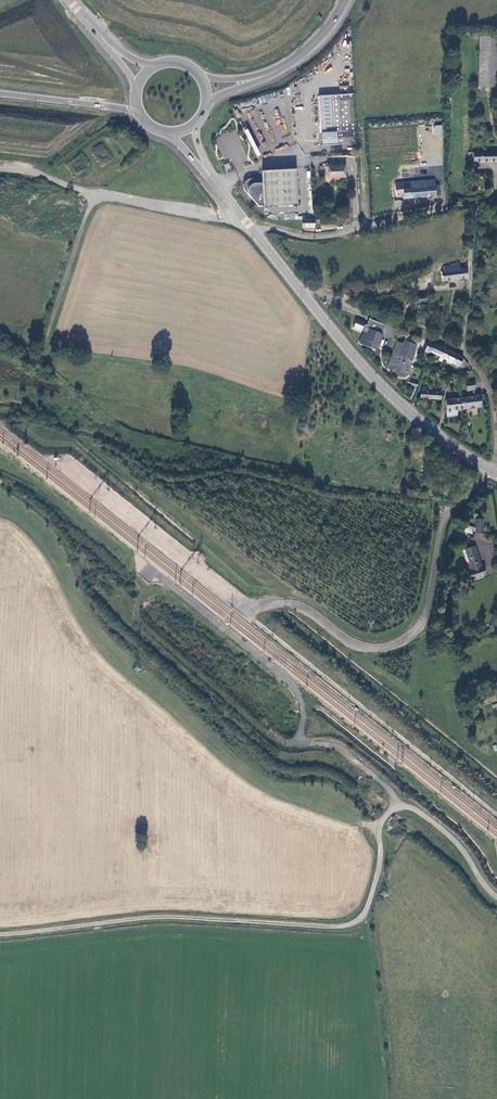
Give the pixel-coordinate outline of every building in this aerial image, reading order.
[(496,72),(496,37),(480,36),(479,87),(496,88),(496,72)] [(356,144),(352,94),(318,96),(321,146),(353,144),(356,144)] [(468,152),(468,162),(496,162),(496,152),(468,152)] [(345,165),(327,166),(328,178),(345,177),(345,165)] [(297,170),(263,171),(263,178),(264,206),(298,204),(297,170)] [(259,181),(259,178),(250,179),(248,180),(246,181),(245,183),(244,185),(244,188),(245,190),(246,192),(258,206),(264,206),(263,178),(263,180),(259,181)] [(435,186),(435,180),(413,182),(414,188),(403,189),(403,192),(404,199),(440,195),(439,185),(435,186)] [(403,189),(402,183),(389,185),(390,194),(403,192),(403,189)] [(315,228),(314,220),(303,220),(303,228),(315,228)] [(442,281),(467,277),(466,268),(460,269),(459,263),(449,264),(449,267),(444,267),(443,267),(443,271),(441,272),(442,281)] [(360,344),(375,350),(385,326),(369,320),(367,327),(364,326),(365,325),(356,321),(353,329),(362,333),(362,331),(364,332),(360,344)] [(409,343),(412,335),(406,333),(404,341),(409,343)] [(405,374),(416,345),(409,343),(404,341),(403,344),(397,342),(388,367),(405,374)] [(440,357),(444,359),(448,350),(435,344),(434,345),(428,343),(424,351),(429,354),(430,352),(440,357)] [(444,359),(459,367),(463,359),(461,357),(448,350),(444,359)] [(474,381),(465,382),(466,390),(475,390),(474,381)] [(421,399),(440,399),(440,392),(427,392),(427,387),(422,387),(421,399)] [(479,395),(462,398),(463,409),(480,407),(479,395)] [(457,410),(463,409),(462,398),(445,400),(448,417),(457,416),(457,410)] [(464,532),(473,534),(474,528),(466,525),(464,532)] [(481,566),(474,546),(465,549),(471,569),(474,577),(484,574),(481,566)]
